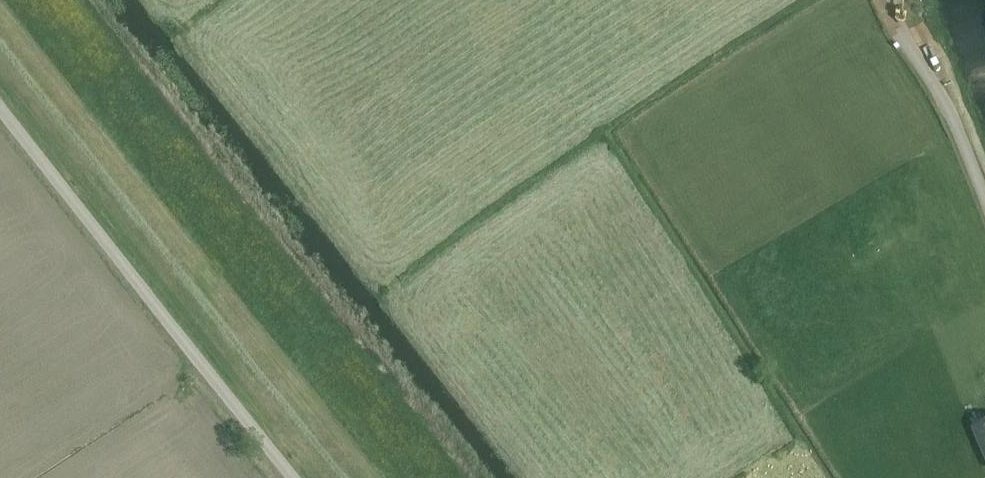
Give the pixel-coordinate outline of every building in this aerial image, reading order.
[(972,427),(983,450),(984,449),(984,421),(972,427)]
